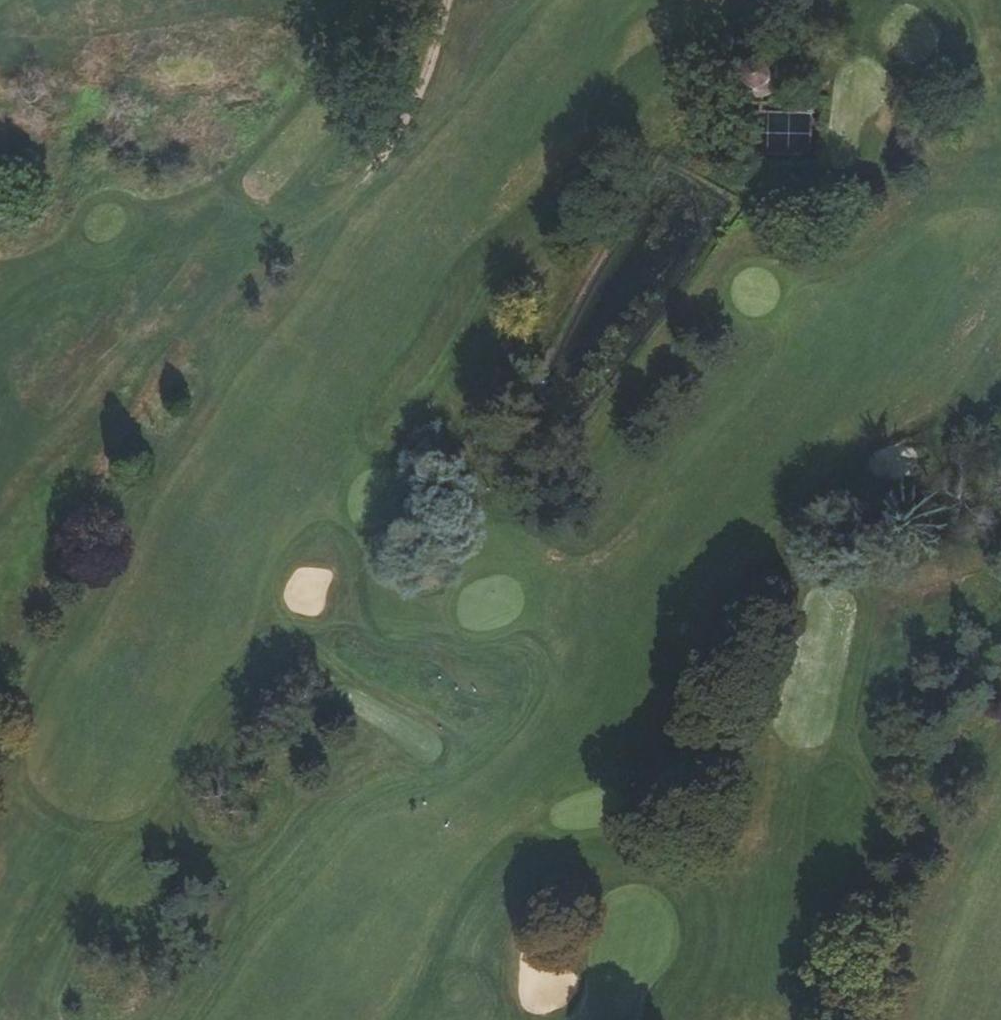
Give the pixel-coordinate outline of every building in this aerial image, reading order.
[(789,115),(787,137),(794,138),(794,140),(809,141),(811,116),(789,115)]
